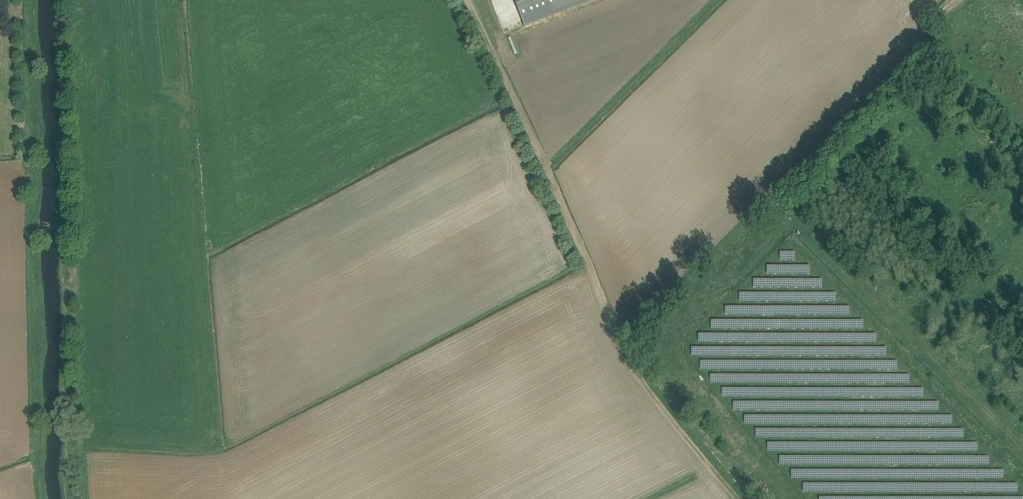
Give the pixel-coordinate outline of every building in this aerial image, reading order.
[(525,26),(535,22),(593,0),(515,0),(525,26)]
